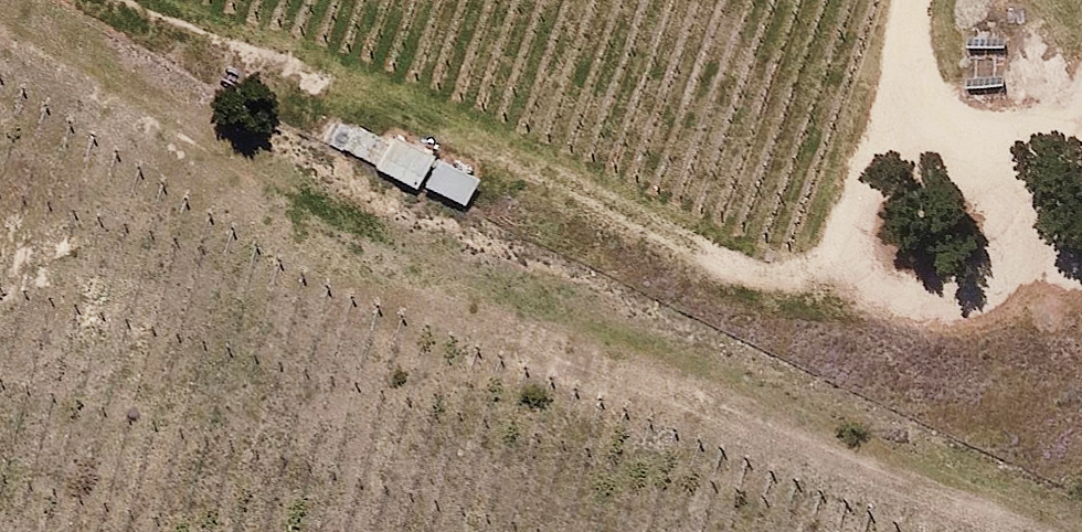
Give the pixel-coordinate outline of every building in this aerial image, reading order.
[(480,180),(353,125),(342,149),(468,206),(480,180)]
